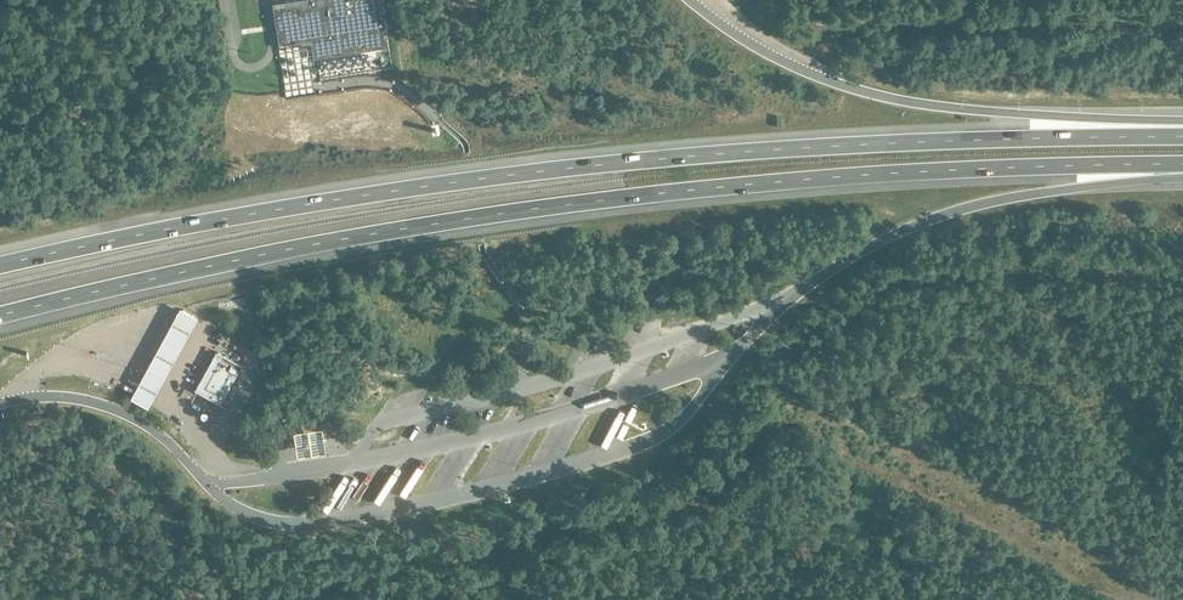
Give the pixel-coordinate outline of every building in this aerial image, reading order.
[(283,4),(282,0),(280,0),(274,1),(275,8),(280,43),(289,42),(289,46),(298,44),(297,41),(314,38),(316,55),(376,46),(374,37),(383,35),(378,0),(308,0),(308,1),(283,5),(283,4)] [(180,306),(129,397),(148,408),(199,317),(180,306)] [(220,404),(242,366),(216,351),(194,389),(220,404)] [(164,409),(172,421),(178,417),(170,405),(164,409)] [(590,441),(606,411),(600,408),(584,438),(590,441)] [(185,438),(192,434),(186,421),(179,425),(185,438)] [(297,454),(326,450),(323,432),(322,426),(293,430),(294,437),(297,454)] [(416,441),(420,448),(451,433),(448,426),(416,441)] [(495,472),(510,435),(504,433),(489,469),(495,472)] [(447,468),(457,451),(451,447),(446,454),(439,450),(429,466),(436,470),(440,464),(447,468)] [(452,481),(469,452),(462,448),(444,477),(452,481)] [(375,496),(394,464),(388,461),(370,493),(375,496)] [(350,499),(355,490),(350,487),(345,496),(350,499)]
